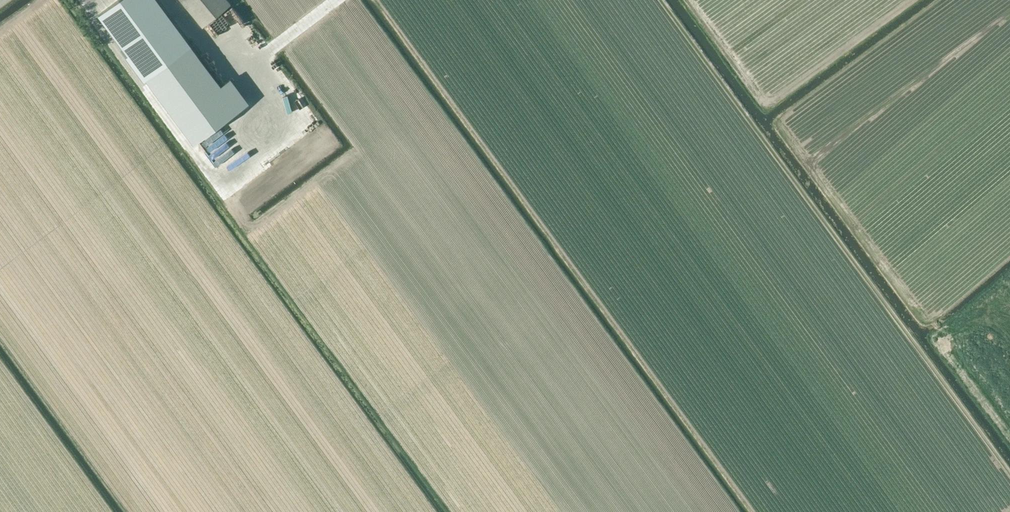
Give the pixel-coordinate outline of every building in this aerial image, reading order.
[(99,14),(147,78),(192,45),(159,0),(118,0),(99,14)] [(231,4),(228,0),(181,0),(202,26),(231,4)]
